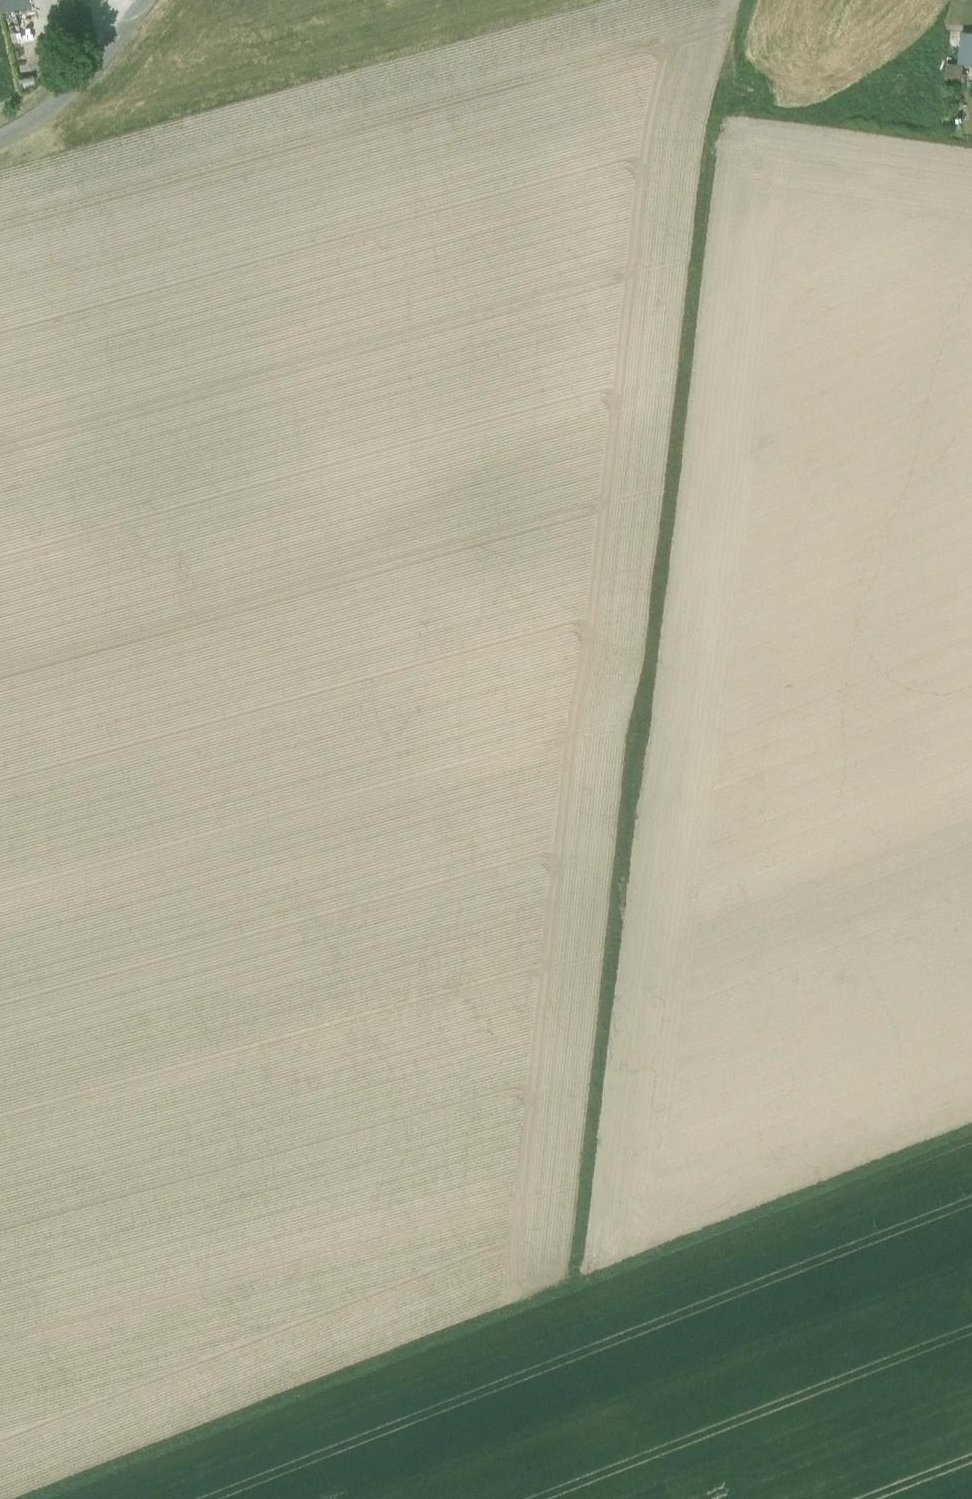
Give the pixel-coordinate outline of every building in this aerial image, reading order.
[(1,12),(31,5),(30,0),(0,0),(0,9),(1,12)] [(951,31),(949,49),(962,50),(961,64),(971,65),(971,34),(951,31)]
